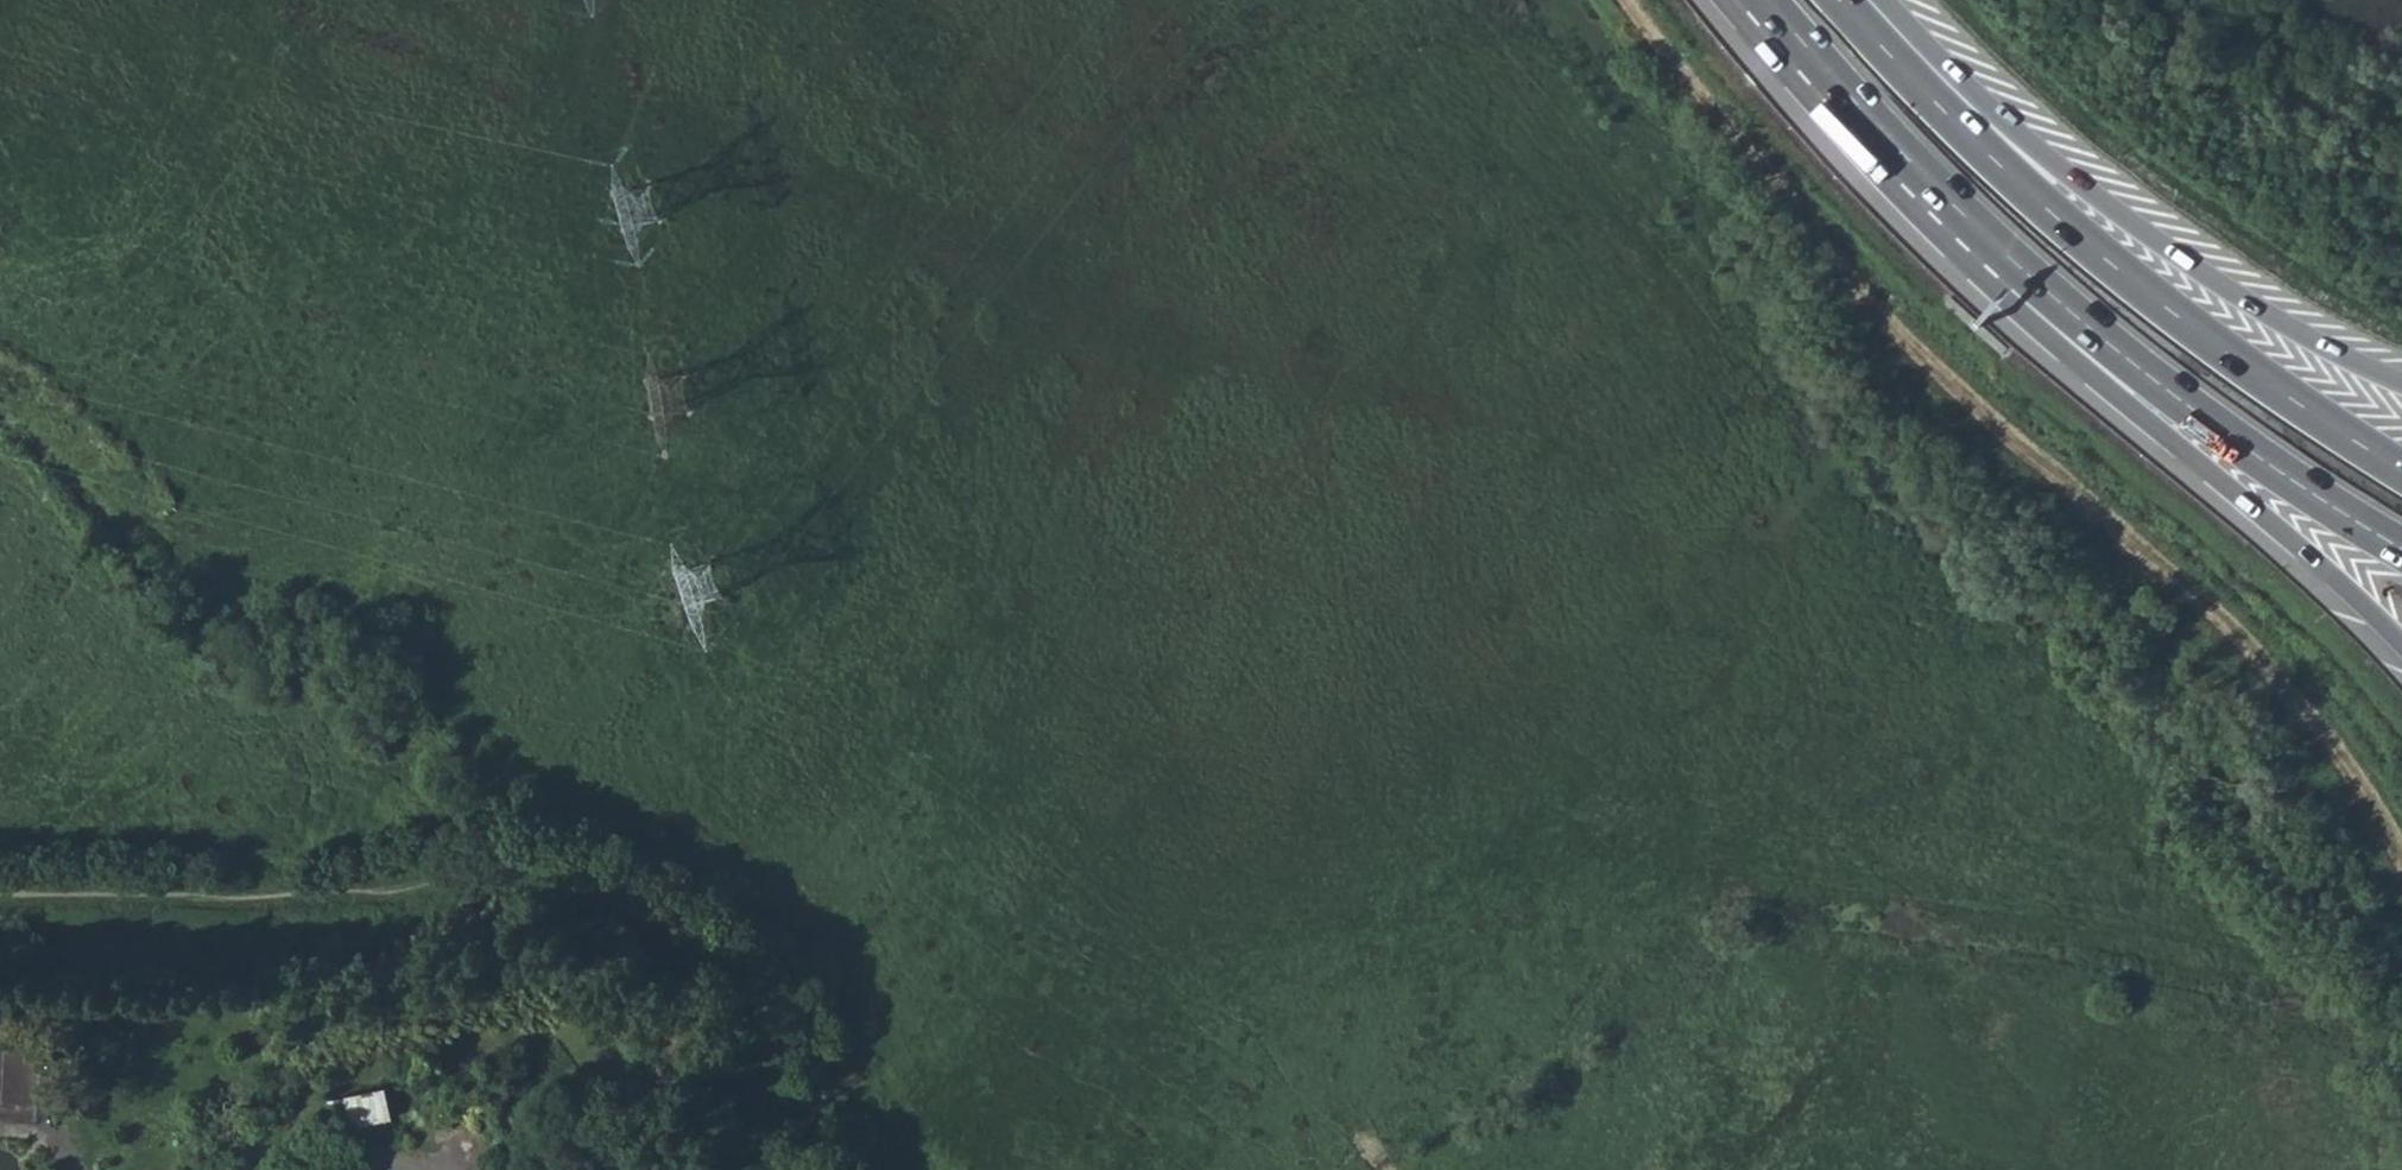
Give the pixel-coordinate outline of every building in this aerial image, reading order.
[(385,1086),(331,1096),(337,1131),(393,1121),(385,1086)]
